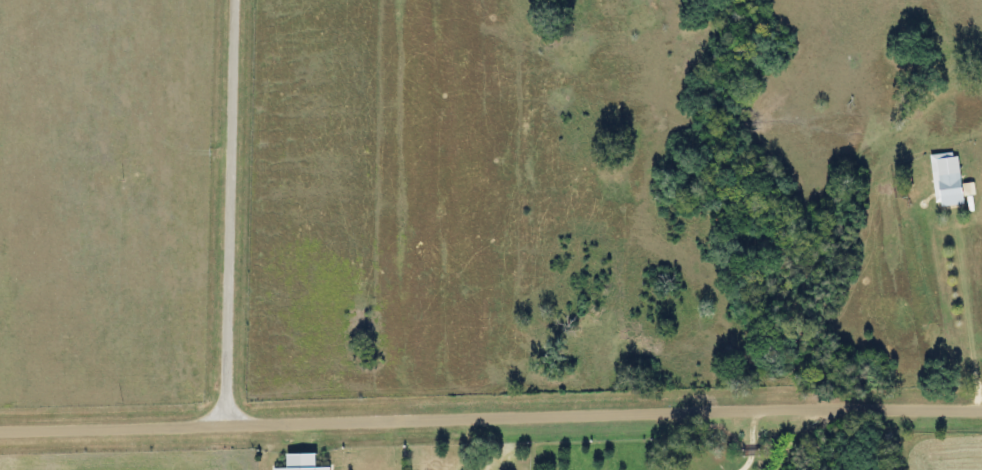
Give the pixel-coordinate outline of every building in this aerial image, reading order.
[(932,206),(957,204),(956,194),(968,193),(968,184),(955,185),(954,171),(930,173),(932,206)] [(279,469),(339,469),(339,467),(326,468),(326,454),(293,454),(294,468),(279,469)]
